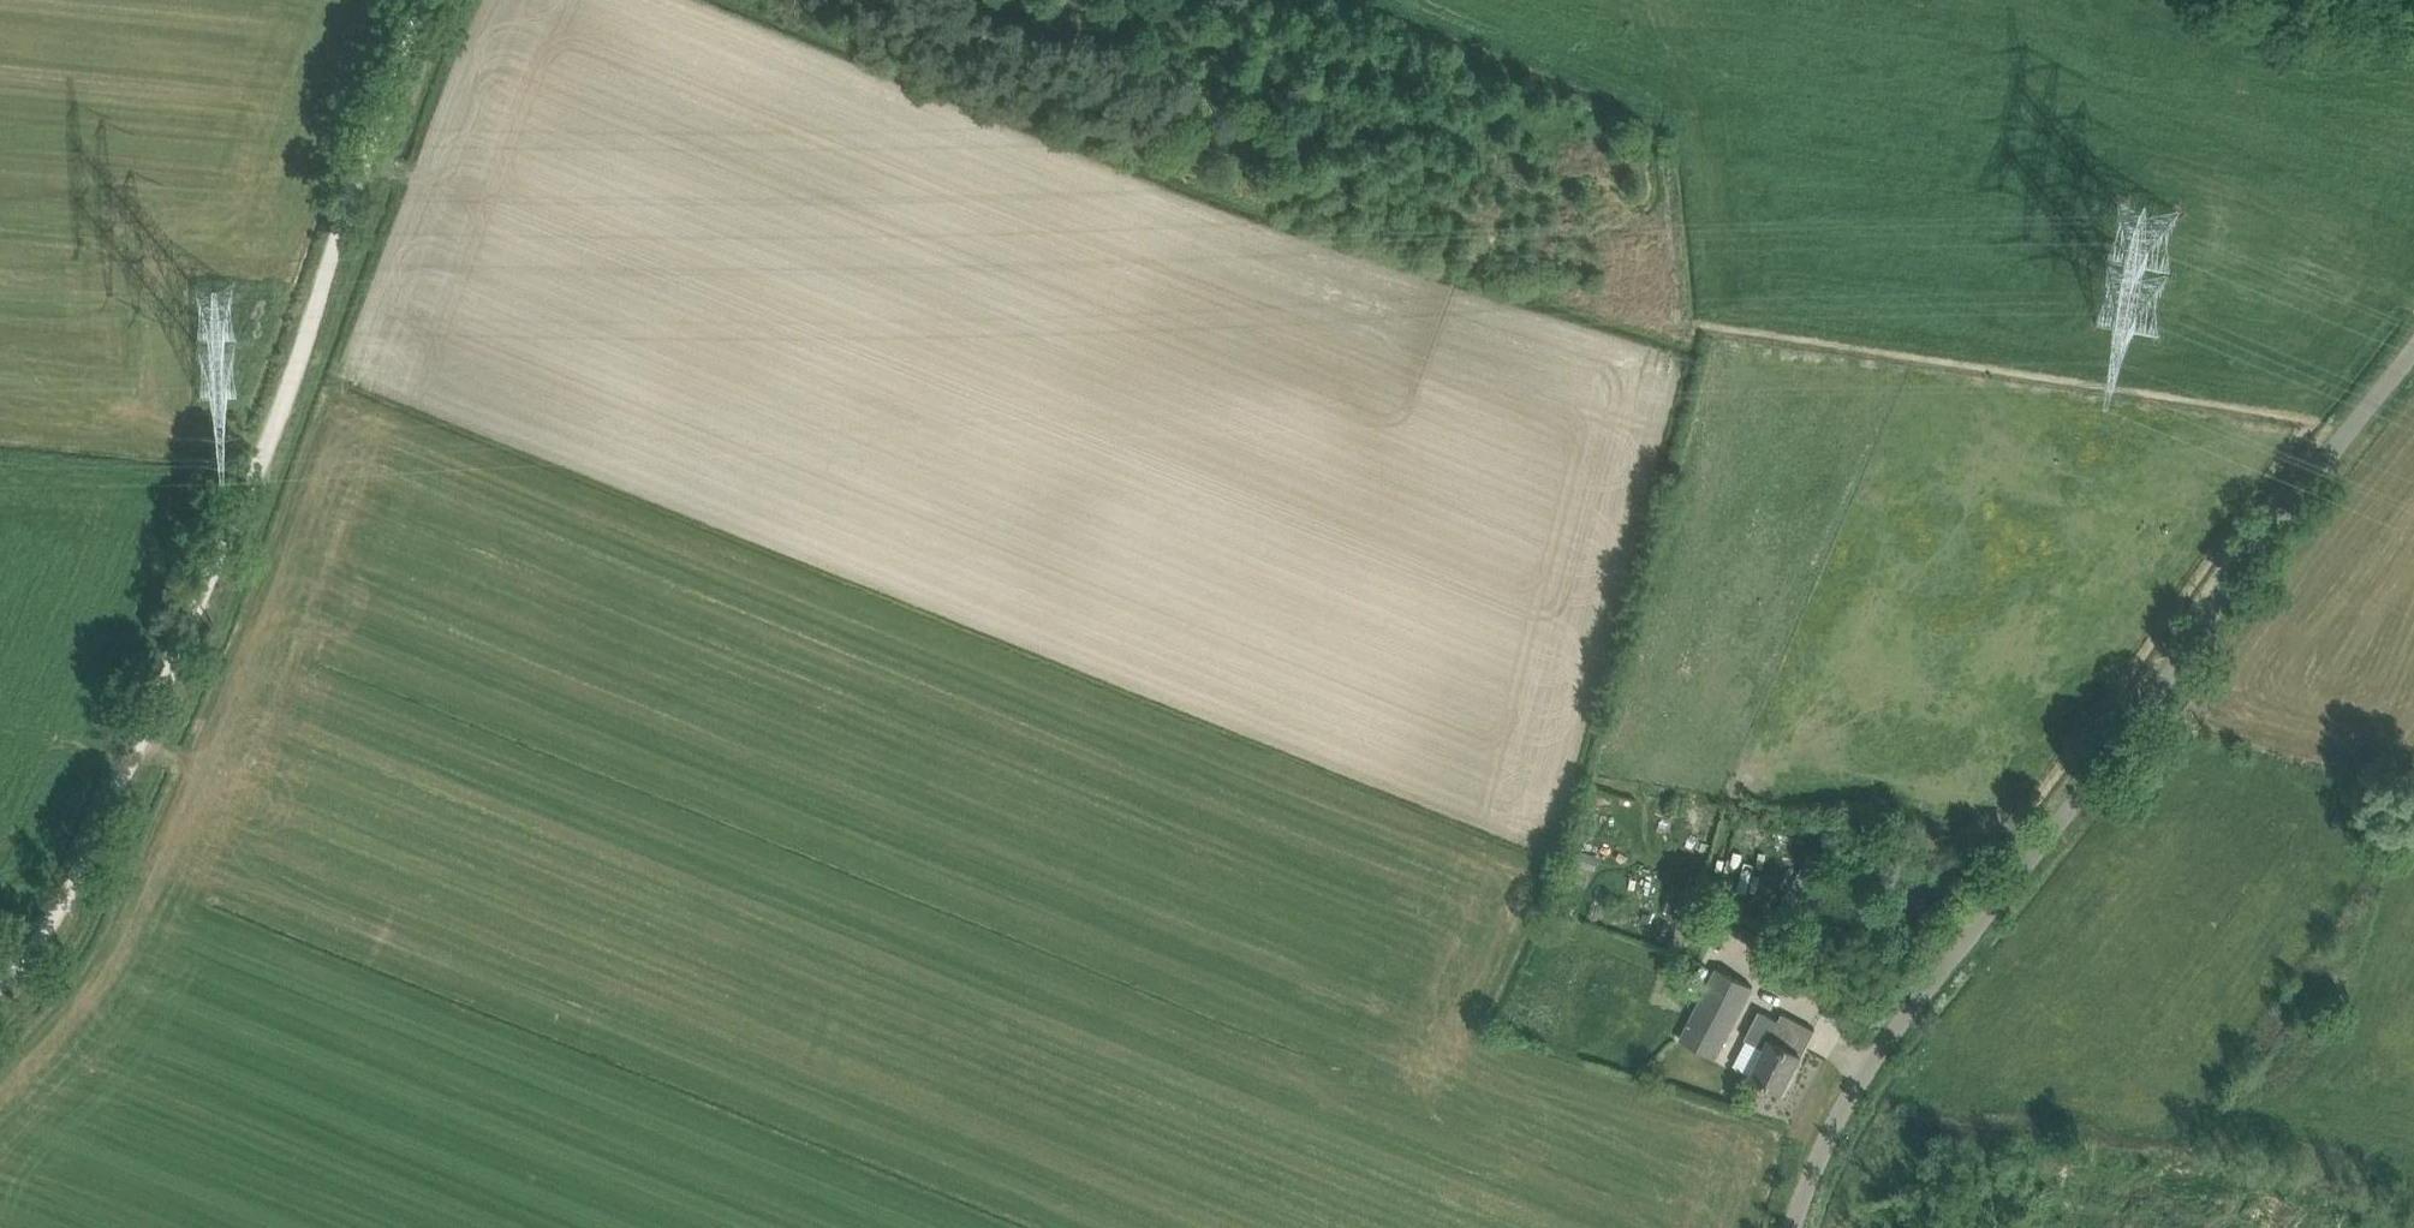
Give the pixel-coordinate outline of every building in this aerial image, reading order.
[(1577,849),(1572,863),(1591,869),(1596,855),(1577,849)] [(1766,860),(1739,856),(1735,886),(1763,890),(1766,860)] [(1803,865),(1782,901),(1794,907),(1814,872),(1803,865)] [(1716,1057),(1753,986),(1718,968),(1681,1039),(1716,1057)] [(1783,1092),(1815,1029),(1783,1012),(1779,1020),(1759,1010),(1745,1038),(1764,1048),(1750,1075),(1783,1092)]
